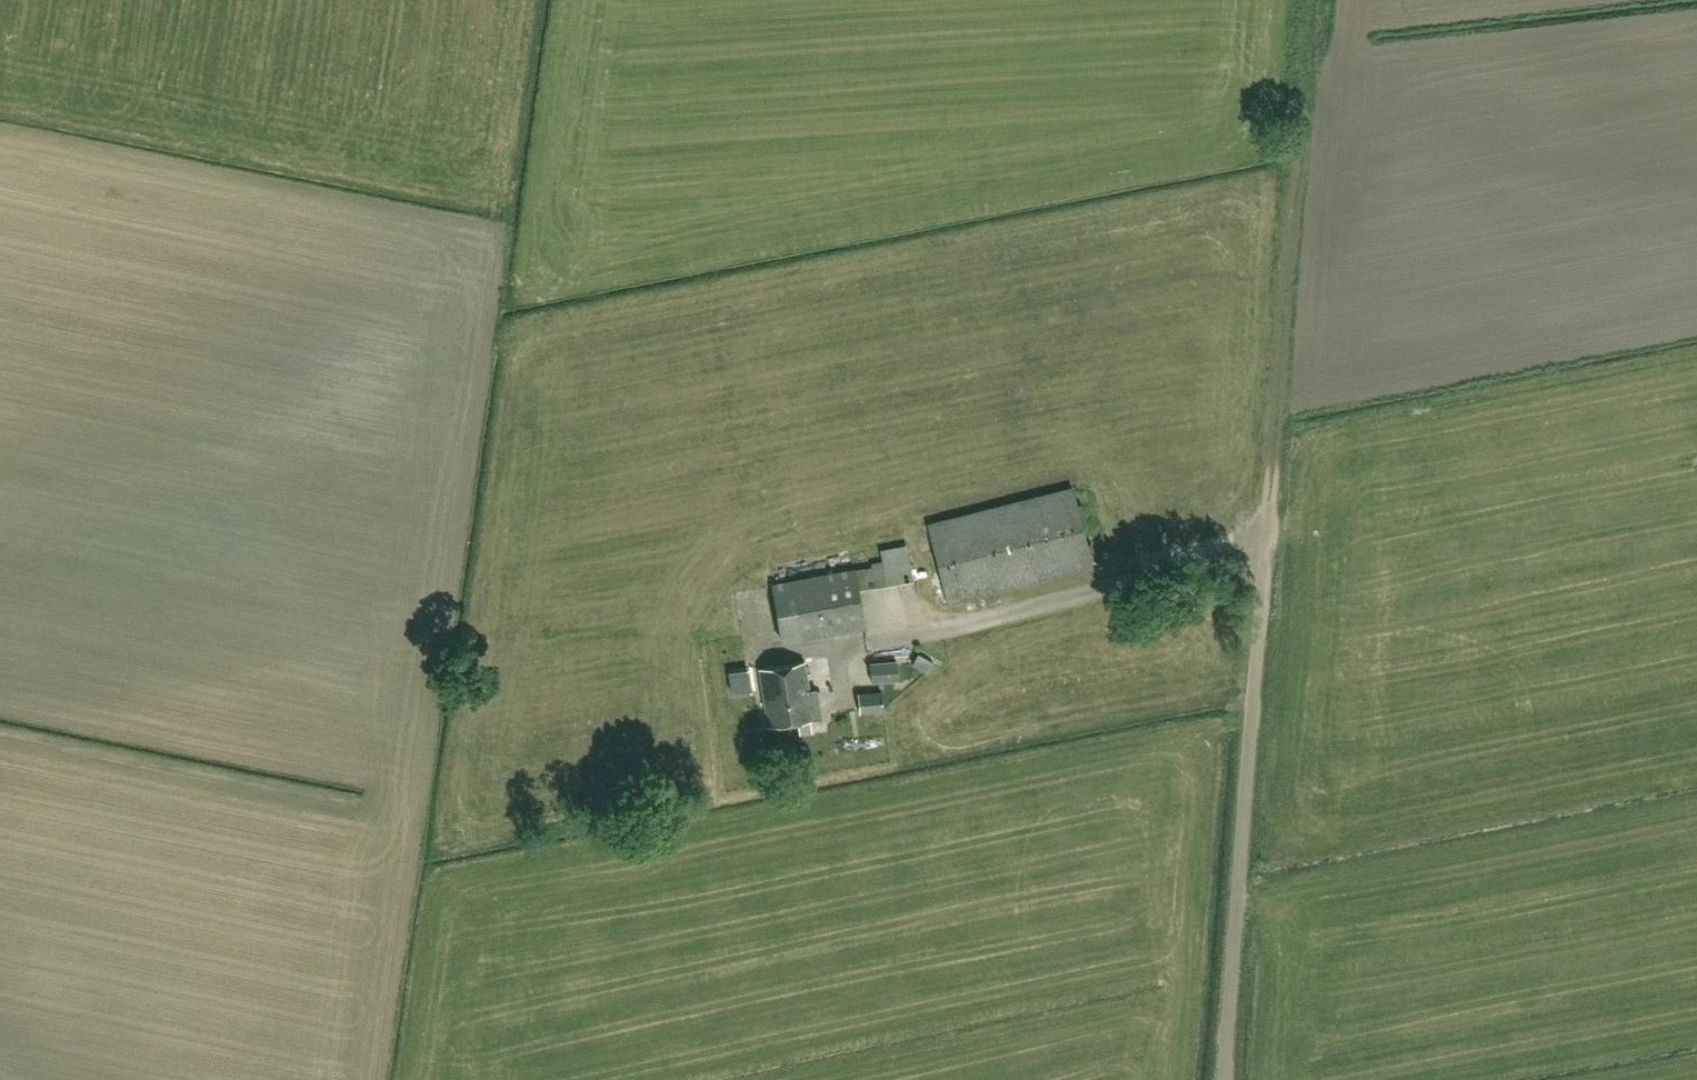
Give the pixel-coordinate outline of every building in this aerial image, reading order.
[(948,603),(1092,566),(1072,488),(928,525),(948,603)] [(892,546),(894,575),(910,574),(908,545),(892,546)] [(865,626),(855,571),(771,585),(782,641),(865,626)] [(872,683),(899,681),(897,660),(870,662),(872,683)] [(768,726),(821,717),(816,690),(809,691),(804,662),(759,669),(768,726)] [(860,713),(882,711),(881,690),(857,692),(860,713)]
